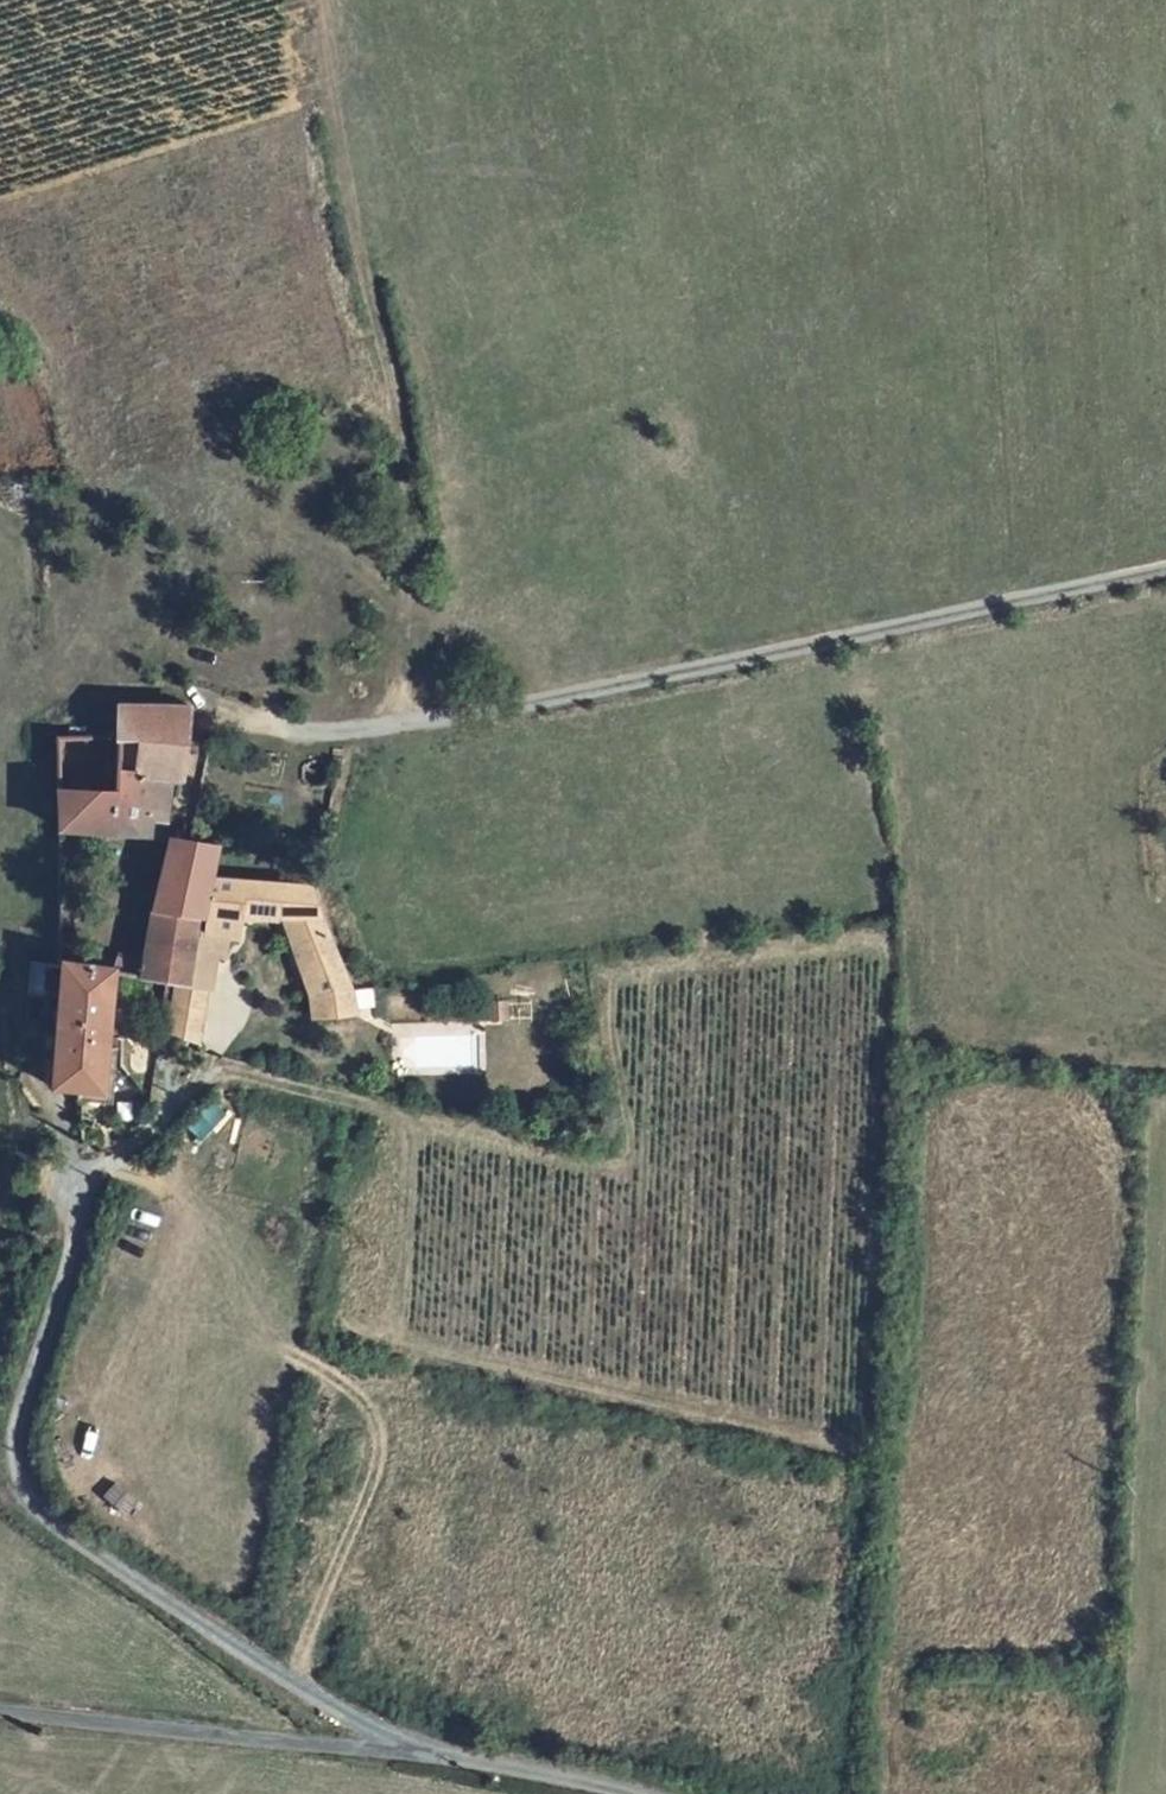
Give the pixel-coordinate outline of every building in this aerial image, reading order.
[(153,782),(162,781),(166,744),(167,713),(97,711),(97,739),(37,740),(40,831),(129,840),(131,826),(146,827),(153,782)] [(125,975),(159,978),(169,980),(175,938),(177,928),(186,928),(193,885),(197,853),(145,848),(125,975)] [(221,940),(222,925),(225,888),(193,885),(186,928),(177,928),(175,938),(221,940)] [(334,1024),(295,894),(225,888),(222,925),(270,930),(301,1033),(334,1024)] [(38,1091),(70,1093),(86,1094),(94,971),(44,966),(38,1091)]
